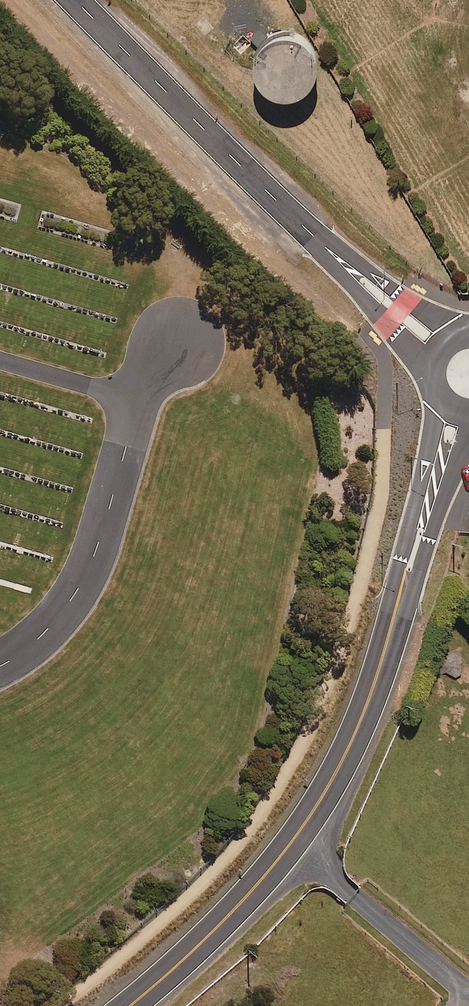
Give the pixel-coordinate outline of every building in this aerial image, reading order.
[(256,52),(253,58),(251,65),(251,73),(254,80),(257,87),(262,93),(269,97),(276,100),(283,101),(291,100),(298,98),(305,93),(310,88),(314,81),(316,74),(317,67),(316,60),(313,54),(309,48),(304,43),(299,39),(292,37),(285,36),(278,36),(271,38),(265,41),(260,46),(256,52)]
